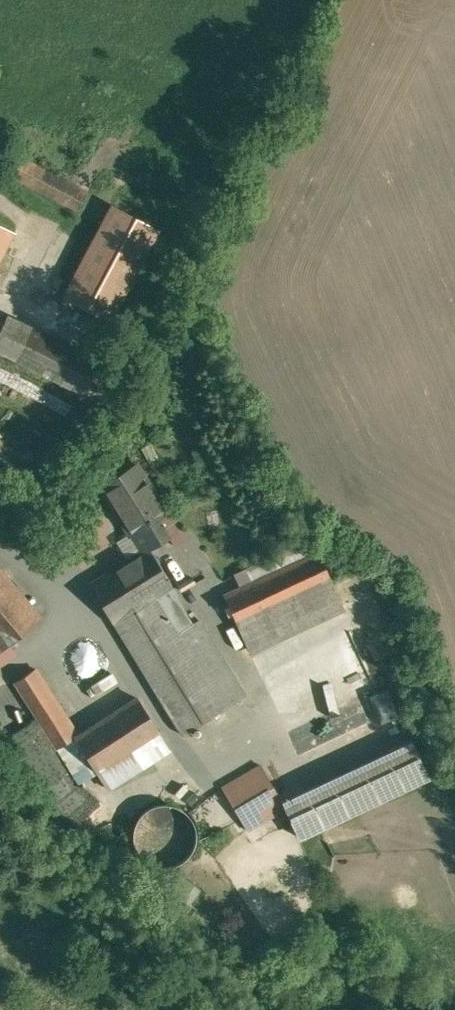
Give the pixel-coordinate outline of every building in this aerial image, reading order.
[(22,160),(14,176),(78,211),(87,195),(22,160)] [(163,227),(112,201),(62,297),(113,324),(163,227)] [(14,230),(0,223),(0,260),(14,230)] [(8,313),(0,329),(0,353),(84,394),(102,358),(8,313)] [(173,527),(138,462),(103,481),(138,546),(173,527)] [(320,548),(223,593),(250,650),(347,606),(320,548)] [(150,550),(88,587),(106,618),(168,581),(150,550)] [(180,583),(114,621),(184,738),(249,700),(180,583)] [(52,737),(77,721),(32,651),(8,667),(52,737)] [(97,767),(162,728),(140,691),(75,730),(97,767)] [(289,735),(302,763),(404,721),(392,692),(289,735)] [(414,738),(285,800),(305,841),(434,779),(414,738)] [(287,815),(261,761),(218,782),(244,836),(287,815)] [(182,849),(179,807),(143,810),(145,851),(182,849)]
